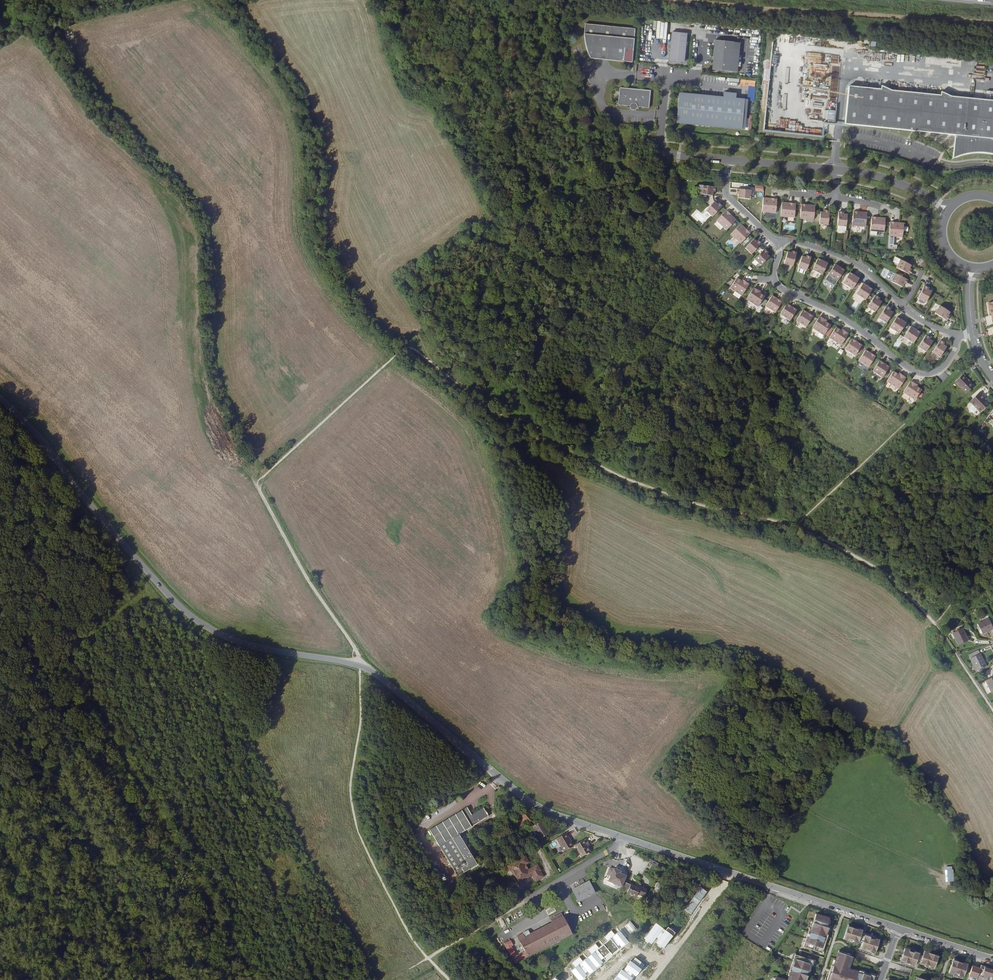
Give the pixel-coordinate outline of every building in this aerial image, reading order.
[(637,29),(588,24),(587,35),(590,52),(592,59),(634,62),(637,29)] [(688,34),(673,32),(670,60),(685,62),(688,34)] [(733,71),(736,42),(717,40),(714,69),(733,71)] [(742,42),(736,42),(733,71),(739,72),(742,42)] [(851,86),(847,124),(957,136),(954,159),(959,157),(976,153),(983,153),(992,155),(992,101),(851,86)] [(652,90),(622,87),(620,106),(650,108),(652,90)] [(738,98),(727,97),(681,92),(678,122),(744,129),(747,99),(738,98)] [(703,194),(715,195),(715,191),(715,190),(718,190),(718,186),(704,185),(703,194)] [(741,192),(740,194),(740,198),(752,199),(753,190),(739,188),(738,192),(741,192)] [(766,197),(764,212),(778,213),(779,199),(766,197)] [(784,201),(782,216),(797,217),(798,203),(784,201)] [(714,216),(724,206),(722,204),(720,205),(719,204),(716,202),(708,210),(714,216)] [(803,203),(802,218),(816,219),(817,205),(803,203)] [(728,230),(738,219),(728,210),(718,220),(728,230)] [(822,211),(821,224),(830,224),(832,210),(828,210),(828,212),(826,212),(822,211)] [(705,220),(704,217),(702,218),(699,211),(693,213),(696,223),(705,220)] [(848,226),(849,214),(846,214),(844,213),(844,212),(840,211),(839,225),(848,226)] [(853,225),(867,227),(869,213),(855,211),(853,225)] [(887,218),(873,216),(872,231),(886,233),(887,218)] [(892,222),(890,236),(896,237),(904,237),(906,223),(892,222)] [(742,243),(752,233),(742,223),(732,234),(742,243)] [(896,237),(890,236),(889,248),(898,249),(899,245),(895,245),(896,237)] [(753,254),(763,243),(761,241),(759,242),(758,241),(755,238),(747,248),(753,254)] [(767,252),(768,251),(766,248),(756,259),(762,265),(771,256),(768,253),(767,252)] [(795,266),(799,252),(795,251),(795,253),(793,252),(789,251),(786,263),(795,266)] [(808,270),(813,257),(810,256),(809,258),(807,257),(804,256),(800,267),(808,270)] [(824,275),(829,263),(823,260),(819,258),(814,269),(824,275)] [(898,268),(910,274),(912,271),(910,269),(911,268),(913,265),(902,260),(898,268)] [(839,280),(846,269),(843,267),(837,263),(830,274),(839,280)] [(854,289),(861,278),(855,274),(851,272),(844,283),(854,289)] [(906,282),(908,283),(910,280),(896,274),(893,282),(904,287),(905,284),(906,282)] [(750,285),(744,281),(739,278),(731,288),(743,296),(750,285)] [(866,300),(873,289),(870,287),(864,283),(857,294),(866,300)] [(928,289),(929,287),(926,285),(919,298),(927,302),(933,291),(929,290),(928,289)] [(762,293),(755,289),(748,299),(759,307),(767,297),(762,293)] [(783,301),(773,295),(767,305),(776,312),(783,301)] [(876,312),(883,302),(880,300),(878,299),(880,297),(876,295),(869,307),(876,312)] [(798,309),(788,303),(781,314),(792,320),(798,309)] [(887,323),(894,312),(891,311),(889,310),(891,308),(888,306),(880,318),(887,323)] [(948,317),(949,316),(951,313),(941,306),(936,313),(948,321),(950,318),(948,317)] [(814,316),(804,309),(797,320),(807,326),(814,316)] [(828,321),(820,317),(814,327),(826,335),(833,324),(828,321)] [(901,333),(908,323),(901,319),(898,317),(891,327),(901,333)] [(842,329),(837,326),(830,337),(843,344),(849,334),(842,329)] [(915,343),(921,333),(918,331),(912,327),(905,337),(915,343)] [(927,352),(934,342),(931,339),(929,338),(930,337),(927,335),(919,347),(927,352)] [(863,345),(853,338),(846,349),(857,355),(863,345)] [(943,343),(944,341),(941,340),(933,352),(941,357),(948,346),(944,344),(943,343)] [(877,356),(867,349),(860,360),(870,367),(877,356)] [(891,366),(881,360),(874,371),(884,377),(891,366)] [(900,374),(895,371),(888,381),(900,389),(907,379),(900,374)] [(967,375),(964,372),(956,381),(967,392),(975,385),(967,376),(967,375)] [(911,381),(904,392),(917,399),(919,395),(920,396),(922,392),(922,391),(923,389),(918,386),(911,381)] [(984,398),(986,396),(980,391),(971,401),(980,409),(981,411),(989,403),(986,400),(984,398)] [(980,409),(971,401),(968,404),(968,405),(971,408),(971,411),(974,413),(976,413),(980,409)] [(988,618),(977,623),(981,632),(992,627),(988,618)] [(962,627),(952,631),(959,644),(968,639),(962,627)] [(978,649),(969,654),(976,669),(986,664),(978,649)] [(431,830),(443,850),(457,842),(463,839),(460,834),(490,816),(489,814),(490,814),(488,811),(487,812),(484,807),(472,814),(468,807),(431,830)] [(528,810),(522,815),(515,820),(521,828),(534,817),(528,810)] [(550,832),(542,820),(533,825),(540,838),(550,832)] [(569,838),(566,832),(556,837),(561,846),(563,851),(572,845),(570,841),(568,838),(569,838)] [(587,842),(585,838),(574,844),(580,856),(586,852),(589,850),(587,846),(585,843),(587,842)] [(457,842),(472,868),(478,864),(463,839),(457,842)] [(457,842),(443,850),(458,876),(472,868),(457,842)] [(524,855),(506,865),(509,871),(510,870),(511,869),(515,875),(514,876),(520,887),(525,884),(523,880),(531,875),(534,881),(543,876),(539,870),(540,870),(537,864),(528,869),(526,866),(524,867),(523,865),(525,864),(527,863),(525,859),(527,859),(524,855)] [(622,873),(622,870),(610,866),(605,880),(628,888),(630,883),(625,882),(628,875),(622,873)] [(952,867),(945,867),(946,882),(954,882),(953,869),(952,870),(952,867)] [(572,889),(578,901),(596,892),(589,880),(572,889)] [(632,883),(628,892),(637,896),(638,894),(644,897),(647,888),(638,884),(637,886),(632,883)] [(525,951),(528,957),(573,933),(561,913),(550,919),(552,921),(524,936),(523,933),(517,936),(525,951)] [(830,918),(816,913),(811,928),(809,928),(803,946),(822,953),(831,925),(828,924),(830,918)] [(846,924),(841,938),(846,940),(847,939),(851,940),(851,941),(856,943),(856,942),(857,940),(861,941),(860,943),(859,948),(864,950),(864,949),(868,950),(868,951),(873,953),(877,939),(872,937),(871,939),(867,938),(868,936),(863,935),(862,936),(858,935),(859,932),(860,930),(855,928),(854,929),(850,928),(851,927),(846,924)] [(513,945),(510,940),(504,943),(514,964),(528,957),(525,951),(517,955),(512,946),(513,945)] [(903,947),(898,961),(904,962),(905,961),(908,962),(908,963),(913,965),(915,959),(915,958),(920,959),(919,961),(918,962),(924,964),(924,963),(928,964),(928,965),(933,967),(937,953),(932,952),(931,953),(928,952),(928,951),(923,949),(922,952),(921,954),(917,953),(917,952),(912,950),(912,951),(908,950),(908,949),(903,947)] [(827,979),(872,979),(874,976),(857,971),(856,972),(848,970),(852,957),(837,953),(832,967),(831,966),(827,979)] [(794,954),(789,971),(790,971),(788,979),(775,975),(774,979),(805,979),(806,977),(808,977),(813,960),(794,954)] [(957,959),(955,958),(954,961),(951,960),(948,971),(962,975),(966,962),(961,960),(961,961),(957,960),(957,959)] [(972,966),(968,978),(975,979),(992,979),(992,969),(981,965),(980,968),(972,966)]
